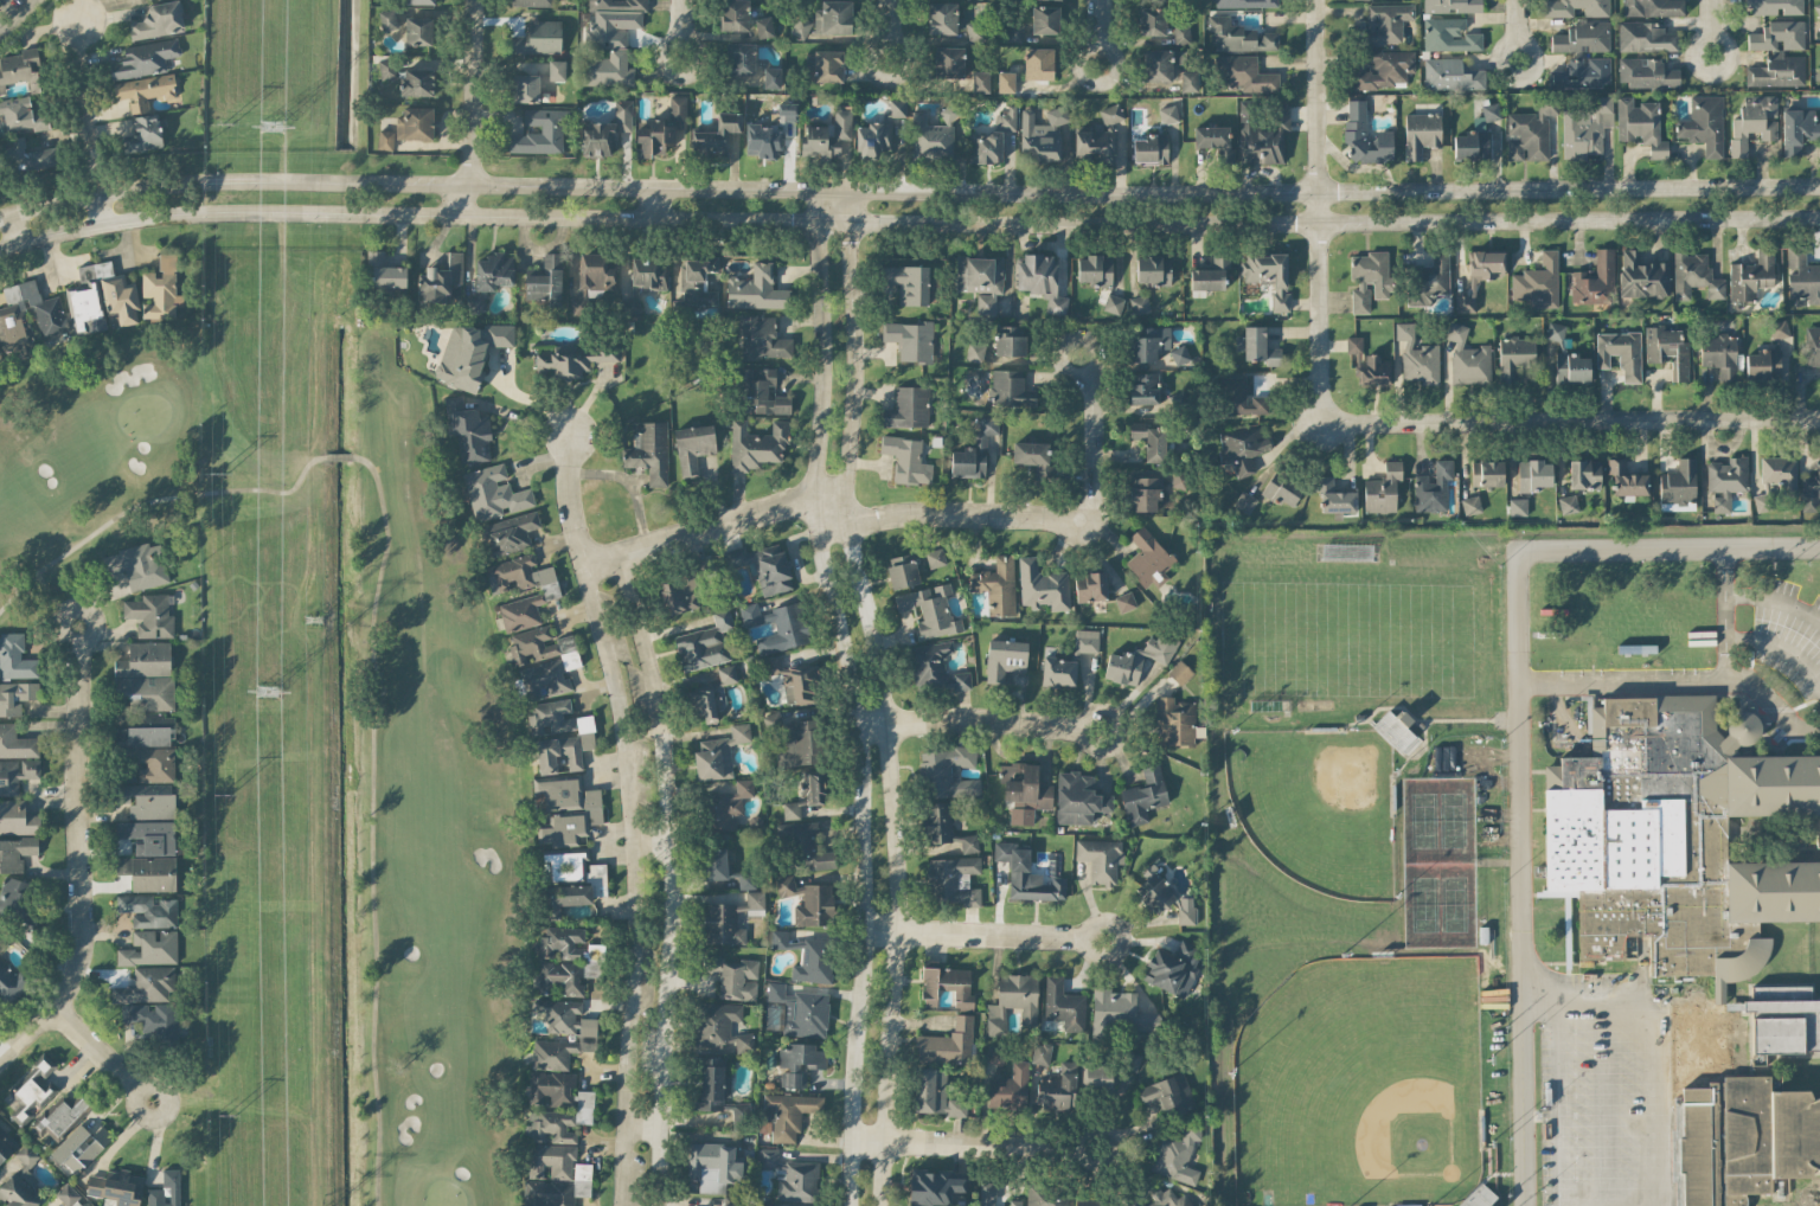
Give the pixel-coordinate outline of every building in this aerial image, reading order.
[(184,31),(179,0),(177,0),(147,5),(149,18),(128,21),(131,39),(184,31)] [(609,46),(609,58),(581,58),(582,86),(634,85),(634,67),(627,67),(626,27),(641,27),(641,11),(647,11),(647,0),(587,0),(588,11),(594,10),(594,28),(587,28),(587,47),(609,46)] [(719,30),(749,30),(748,0),(719,0),(719,30)] [(851,1),(821,0),(821,9),(814,9),(814,33),(851,33),(851,1)] [(1423,13),(1481,11),(1481,0),(1423,0),(1423,13)] [(1543,16),(1573,16),(1573,7),(1583,7),(1583,16),(1610,15),(1609,0),(1543,0),(1543,16)] [(1684,15),(1684,0),(1623,0),(1623,16),(1684,15)] [(1750,14),(1779,14),(1802,14),(1802,0),(1749,0),(1750,14)] [(957,2),(928,2),(928,34),(956,34),(957,2)] [(1367,5),(1367,44),(1402,44),(1401,19),(1414,19),(1413,4),(1367,5)] [(1058,5),(1032,6),(1032,34),(1059,33),(1058,5)] [(1166,8),(1138,7),(1137,34),(1165,35),(1166,8)] [(379,10),(381,30),(397,29),(395,9),(379,10)] [(793,14),(788,33),(807,38),(811,18),(793,14)] [(1229,15),(1207,14),(1207,49),(1278,50),(1278,32),(1257,31),(1257,27),(1229,27),(1229,15)] [(755,17),(757,38),(773,36),(771,16),(755,17)] [(1190,43),(1189,16),(1168,17),(1169,29),(1173,28),(1174,44),(1190,43)] [(433,18),(405,17),(405,44),(433,45),(433,18)] [(1423,49),(1482,50),(1482,34),(1458,34),(1458,29),(1465,29),(1465,18),(1424,17),(1423,49)] [(561,21),(529,20),(528,35),(511,34),(510,52),(560,53),(561,21)] [(966,40),(983,41),(984,21),(967,20),(966,40)] [(1663,32),(1663,20),(1618,22),(1618,51),(1678,50),(1677,32),(1663,32)] [(1803,20),(1762,21),(1762,32),(1747,33),(1747,49),(1779,48),(1779,49),(1804,48),(1803,20)] [(1024,24),(1009,22),(1007,41),(1022,42),(1024,24)] [(1609,22),(1567,23),(1568,33),(1550,34),(1550,52),(1610,51),(1609,22)] [(122,47),(125,60),(108,63),(111,80),(167,71),(165,58),(180,55),(177,38),(122,47)] [(754,75),(755,43),(729,43),(728,74),(754,75)] [(938,74),(964,74),(963,46),(937,47),(938,74)] [(1053,48),(1026,48),(1026,79),(1053,80),(1053,48)] [(1171,81),(1172,50),(1146,49),(1145,80),(1171,81)] [(842,50),(813,51),(814,82),(843,81),(842,50)] [(1352,90),(1376,90),(1376,86),(1406,86),(1406,72),(1414,72),(1414,51),(1368,50),(1368,63),(1375,63),(1375,71),(1352,71),(1352,90)] [(1804,84),(1804,55),(1782,56),(1782,50),(1766,50),(1766,66),(1745,66),(1746,86),(1804,84)] [(29,93),(41,91),(36,51),(0,56),(0,94),(6,94),(4,83),(28,80),(29,93)] [(1257,55),(1224,55),(1224,89),(1239,89),(1239,91),(1278,91),(1278,72),(1257,72),(1257,55)] [(1610,57),(1585,57),(1585,60),(1565,60),(1565,70),(1551,70),(1552,87),(1610,86),(1610,57)] [(1662,58),(1619,57),(1618,86),(1679,86),(1679,68),(1662,68),(1662,58)] [(395,77),(394,58),(378,59),(379,78),(395,77)] [(1461,58),(1423,59),(1424,90),(1485,88),(1484,71),(1462,71),(1461,58)] [(548,80),(564,80),(565,60),(548,60),(548,80)] [(764,88),(780,88),(780,67),(763,67),(764,88)] [(433,95),(433,69),(401,68),(400,95),(433,95)] [(1014,92),(1014,71),(997,71),(997,92),(1014,92)] [(972,72),(971,92),(989,92),(989,72),(972,72)] [(1180,74),(1181,91),(1198,90),(1197,73),(1180,74)] [(130,113),(149,111),(147,100),(176,96),(173,74),(113,81),(115,99),(128,97),(130,113)] [(539,75),(512,74),(512,102),(539,102),(539,75)] [(1548,160),(1548,114),(1557,114),(1557,95),(1536,95),(1536,112),(1507,112),(1507,136),(1507,160),(1524,160),(1548,160)] [(1676,119),(1676,135),(1688,135),(1688,141),(1704,141),(1704,158),(1722,158),(1722,95),(1690,95),(1690,119),(1676,119)] [(1777,95),(1742,95),(1741,118),(1731,118),(1731,157),(1747,157),(1747,132),(1759,132),(1759,140),(1777,140),(1777,118),(1776,118),(1777,95)] [(4,113),(6,132),(49,127),(47,107),(30,109),(29,96),(0,100),(0,114),(4,113)] [(686,96),(669,96),(669,120),(648,119),(648,127),(637,127),(637,157),(650,157),(650,153),(664,153),(665,144),(675,144),(675,128),(685,128),(686,96)] [(1562,109),(1563,158),(1585,158),(1585,153),(1602,153),(1601,126),(1612,126),(1612,96),(1594,96),(1594,109),(1562,109)] [(1659,102),(1633,103),(1633,96),(1616,96),(1617,141),(1638,140),(1638,143),(1649,143),(1650,159),(1667,158),(1667,140),(1659,140),(1659,102)] [(906,115),(906,99),(888,99),(889,116),(906,115)] [(632,101),(614,100),(614,122),(582,122),(582,155),(617,156),(617,131),(631,131),(632,101)] [(1240,164),(1283,162),(1282,131),(1289,131),(1289,109),(1269,110),(1269,128),(1255,128),(1255,100),(1238,101),(1240,164)] [(1365,100),(1345,100),(1345,144),(1351,144),(1351,161),(1392,161),(1392,130),(1375,130),(1375,140),(1365,141),(1365,100)] [(746,124),(746,156),(777,157),(778,132),(783,132),(783,120),(795,120),(795,103),(778,102),(778,125),(746,124)] [(1500,119),(1498,102),(1482,104),(1483,121),(1500,119)] [(1015,130),(1016,105),(1005,105),(1005,114),(995,113),(995,130),(1015,130)] [(1075,130),(1074,159),(1095,159),(1095,164),(1115,164),(1115,122),(1122,122),(1122,106),(1101,105),(1101,123),(1092,123),(1092,130),(1075,130)] [(1178,121),(1175,105),(1158,108),(1161,124),(1178,121)] [(395,139),(432,140),(433,108),(403,107),(403,116),(396,115),(395,139)] [(561,153),(562,127),(569,127),(570,109),(523,108),(522,125),(540,125),(540,134),(508,133),(508,152),(561,153)] [(1020,162),(1060,162),(1060,123),(1068,123),(1068,108),(1047,108),(1047,124),(1033,124),(1033,108),(1020,108),(1020,162)] [(802,158),(840,157),(840,139),(851,139),(851,109),(833,109),(834,125),(802,125),(802,158)] [(1801,139),(1819,139),(1819,122),(1814,122),(1814,109),(1783,109),(1782,156),(1800,156),(1801,139)] [(952,124),(926,125),(926,111),(910,111),(911,160),(953,159),(952,124)] [(135,134),(123,136),(126,153),(163,146),(157,113),(132,118),(135,134)] [(1441,146),(1440,113),(1404,113),(1405,160),(1421,160),(1421,147),(1441,146)] [(1487,157),(1485,116),(1473,117),(1473,133),(1453,133),(1454,158),(1487,157)] [(857,153),(892,152),(891,122),(856,124),(857,153)] [(1229,126),(1194,126),(1194,147),(1229,147),(1229,126)] [(393,150),(394,130),(378,129),(377,149),(393,150)] [(1001,163),(1002,132),(968,132),(968,162),(1001,163)] [(1167,133),(1144,133),(1144,138),(1133,138),(1133,163),(1167,162),(1167,133)] [(55,146),(26,152),(23,136),(0,141),(4,158),(13,157),(15,166),(24,164),(26,172),(59,165),(55,146)] [(1807,297),(1807,303),(1819,303),(1819,263),(1805,264),(1805,245),(1787,246),(1787,271),(1788,297),(1807,297)] [(1773,286),(1773,246),(1756,247),(1757,263),(1729,263),(1730,300),(1755,300),(1755,286),(1773,286)] [(1613,247),(1595,248),(1595,271),(1569,271),(1570,303),(1614,302),(1613,247)] [(1530,308),(1558,307),(1556,248),(1540,249),(1541,270),(1510,271),(1511,300),(1530,299),(1530,308)] [(1668,262),(1638,262),(1638,249),(1620,249),(1620,296),(1669,296),(1668,262)] [(405,287),(406,266),(384,266),(385,250),(368,250),(367,286),(405,287)] [(1388,250),(1367,251),(1367,255),(1350,256),(1350,284),(1351,284),(1351,313),(1369,313),(1368,282),(1373,282),(1373,298),(1389,298),(1388,250)] [(1449,294),(1448,250),(1431,251),(1432,265),(1407,266),(1408,306),(1434,305),(1434,294),(1449,294)] [(1674,299),(1690,299),(1690,285),(1706,285),(1706,298),(1724,298),(1724,278),(1711,278),(1711,267),(1706,268),(1706,253),(1686,253),(1686,250),(1674,250),(1674,299)] [(1475,312),(1475,276),(1504,277),(1504,251),(1469,251),(1468,295),(1456,295),(1456,312),(1475,312)] [(476,259),(475,290),(494,290),(494,285),(513,285),(514,252),(485,252),(485,259),(476,259)] [(546,299),(546,305),(560,305),(561,252),(543,252),(542,274),(524,274),(523,298),(546,299)] [(176,253),(159,253),(158,272),(142,272),(141,300),(142,300),(142,319),(175,320),(175,306),(182,306),(182,294),(175,294),(176,253)] [(579,253),(579,296),(569,296),(569,315),(587,315),(587,288),(614,288),(614,267),(606,267),(606,253),(579,253)] [(1204,296),(1204,289),(1224,289),(1224,267),(1229,267),(1229,253),(1212,253),(1212,268),(1190,268),(1191,296),(1204,296)] [(1015,289),(1029,289),(1028,293),(1045,293),(1045,313),(1066,314),(1067,296),(1055,296),(1056,255),(1023,254),(1023,262),(1016,262),(1015,289)] [(1287,254),(1241,254),(1242,281),(1272,281),(1272,311),(1287,311),(1287,254)] [(1111,255),(1078,255),(1078,284),(1111,284),(1111,255)] [(956,291),(976,291),(976,314),(995,314),(995,293),(1002,293),(1002,256),(956,257),(956,291)] [(1170,257),(1136,256),(1136,284),(1170,285),(1170,257)] [(666,289),(667,258),(631,257),(630,296),(624,296),(623,313),(638,314),(639,288),(666,289)] [(717,305),(717,290),(706,290),(706,272),(717,272),(717,259),(681,258),(681,301),(674,301),(674,312),(687,312),(688,304),(717,305)] [(105,328),(103,315),(116,313),(118,325),(137,323),(132,286),(124,287),(122,274),(113,275),(111,260),(77,265),(81,288),(69,290),(76,332),(105,328)] [(772,261),(752,261),(752,278),(726,277),(726,307),(790,307),(790,288),(772,288),(772,261)] [(927,305),(928,266),(882,265),(881,283),(899,283),(899,305),(927,305)] [(2,350),(38,340),(37,339),(68,330),(59,295),(40,300),(34,278),(2,287),(8,306),(0,308),(0,344),(2,350)] [(484,292),(465,295),(468,313),(487,310),(484,292)] [(1119,315),(1124,298),(1107,293),(1102,309),(1119,315)] [(1130,313),(1148,312),(1148,296),(1129,296),(1130,313)] [(792,358),(792,338),(775,338),(775,316),(740,316),(740,357),(792,358)] [(1788,337),(1786,319),(1769,322),(1771,339),(1788,337)] [(882,322),(882,341),(899,341),(899,361),(932,360),(932,322),(882,322)] [(1439,383),(1438,345),(1413,345),(1413,322),(1395,322),(1395,340),(1402,339),(1402,383),(1439,383)] [(1565,323),(1547,322),(1546,338),(1564,339),(1565,323)] [(513,346),(514,325),(484,323),(484,327),(444,325),(441,385),(480,387),(482,345),(513,346)] [(1490,383),(1490,343),(1479,343),(1479,348),(1465,348),(1465,324),(1446,323),(1446,340),(1452,340),(1452,383),(1490,383)] [(1688,381),(1688,341),(1681,341),(1681,329),(1663,329),(1663,325),(1645,325),(1645,362),(1664,362),(1663,355),(1675,355),(1675,381),(1688,381)] [(1023,356),(1024,326),(995,326),(995,355),(1023,356)] [(1155,361),(1156,348),(1169,348),(1170,327),(1134,326),(1133,360),(1155,361)] [(1264,326),(1244,326),(1244,336),(1235,336),(1235,350),(1243,350),(1243,360),(1265,359),(1265,365),(1281,365),(1280,347),(1265,347),(1264,326)] [(1819,365),(1819,326),(1805,326),(1804,365),(1819,365)] [(1596,332),(1596,368),(1608,368),(1608,354),(1621,354),(1621,382),(1640,382),(1640,332),(1596,332)] [(1700,366),(1718,366),(1718,380),(1736,380),(1736,334),(1700,334),(1700,366)] [(1362,336),(1346,336),(1347,354),(1355,354),(1356,385),(1390,384),(1390,359),(1380,359),(1380,354),(1362,355),(1362,336)] [(1534,336),(1499,337),(1500,380),(1514,380),(1514,366),(1535,366),(1534,336)] [(985,345),(968,342),(965,359),(981,362),(985,345)] [(620,361),(619,343),(555,344),(555,353),(535,353),(536,377),(581,376),(581,369),(590,369),(590,361),(620,361)] [(1191,359),(1183,343),(1169,350),(1176,366),(1191,359)] [(1780,348),(1756,347),(1756,354),(1746,354),(1745,378),(1779,379),(1780,348)] [(1589,381),(1589,357),(1578,357),(1578,352),(1555,352),(1555,382),(1589,381)] [(790,413),(790,396),(774,396),(775,368),(758,367),(758,369),(741,369),(741,404),(754,404),(754,412),(790,413)] [(1036,389),(1023,389),(1023,370),(992,369),(991,405),(1035,406),(1036,389)] [(1130,404),(1158,403),(1157,372),(1129,373),(1130,404)] [(1247,376),(1225,376),(1225,413),(1268,413),(1268,396),(1247,396),(1247,376)] [(927,426),(928,386),(895,386),(894,408),(884,408),(884,426),(927,426)] [(460,462),(491,459),(487,416),(478,417),(477,408),(463,409),(462,394),(444,396),(446,419),(451,419),(452,434),(458,434),(460,462)] [(985,477),(985,434),(998,434),(997,417),(980,417),(980,431),(972,431),(972,448),(950,448),(950,477),(985,477)] [(788,421),(771,420),(771,434),(746,434),(746,419),(731,419),(730,470),(760,470),(760,461),(781,461),(781,445),(788,445),(788,421)] [(648,466),(648,487),(667,487),(667,421),(633,421),(633,447),(621,447),(621,466),(648,466)] [(1164,462),(1165,427),(1144,427),(1144,422),(1129,421),(1129,438),(1145,438),(1144,462),(1164,462)] [(715,453),(712,424),(674,428),(679,477),(698,475),(696,455),(715,453)] [(1270,449),(1262,427),(1217,443),(1224,464),(1231,461),(1237,477),(1254,471),(1249,457),(1270,449)] [(932,463),(919,462),(920,438),(880,436),(879,453),(895,454),(894,482),(931,484),(932,463)] [(1047,480),(1048,442),(1013,441),(1013,463),(1034,464),(1034,480),(1047,480)] [(1706,462),(1706,493),(1713,493),(1712,512),(1729,513),(1730,490),(1746,491),(1747,456),(1728,456),(1728,462),(1706,462)] [(1695,501),(1694,457),(1677,457),(1678,471),(1659,471),(1660,501),(1695,501)] [(1761,457),(1762,494),(1754,494),(1754,509),(1771,509),(1771,493),(1781,493),(1795,493),(1795,457),(1761,457)] [(1647,495),(1648,473),(1626,473),(1626,458),(1607,458),(1607,475),(1614,475),(1613,494),(1647,495)] [(1413,474),(1414,511),(1446,510),(1445,479),(1452,479),(1452,459),(1432,459),(1432,474),(1413,474)] [(1570,459),(1569,488),(1600,489),(1601,460),(1570,459)] [(1364,512),(1395,511),(1395,480),(1401,480),(1401,460),(1384,460),(1384,478),(1363,479),(1364,512)] [(1471,486),(1503,486),(1503,460),(1471,460),(1471,486)] [(1551,460),(1517,460),(1517,492),(1533,491),(1533,486),(1551,485),(1551,460)] [(535,505),(531,487),(511,492),(503,462),(462,472),(474,520),(535,505)] [(1816,469),(1816,475),(1800,476),(1801,512),(1817,512),(1817,496),(1819,495),(1819,469),(1816,469)] [(1187,488),(1188,472),(1172,471),(1171,487),(1187,488)] [(1293,506),(1303,486),(1272,471),(1261,494),(1274,500),(1276,498),(1293,506)] [(1357,511),(1356,490),(1333,491),(1332,475),(1319,476),(1321,513),(1357,511)] [(1161,477),(1130,477),(1130,511),(1156,511),(1156,499),(1161,499),(1161,477)] [(1248,514),(1257,499),(1242,490),(1233,504),(1248,514)] [(1464,515),(1482,511),(1478,494),(1460,499),(1464,515)] [(1560,514),(1578,512),(1576,495),(1558,496),(1560,514)] [(1526,498),(1508,498),(1509,515),(1527,515),(1526,498)] [(540,526),(536,511),(480,525),(489,557),(530,546),(526,530),(540,526)] [(1124,562),(1145,588),(1152,582),(1157,588),(1169,578),(1163,571),(1174,562),(1143,524),(1128,536),(1139,550),(1124,562)] [(762,596),(793,588),(780,542),(746,551),(745,545),(723,551),(727,568),(753,561),(762,596)] [(102,554),(107,574),(129,568),(135,590),(169,582),(162,554),(152,556),(148,543),(102,554)] [(925,551),(930,568),(946,563),(941,547),(925,551)] [(498,604),(504,632),(540,623),(536,603),(560,597),(552,564),(536,567),(533,553),(483,565),(490,594),(502,591),(500,583),(514,579),(516,589),(540,583),(542,593),(498,604)] [(914,553),(889,557),(890,566),(887,566),(890,588),(918,584),(914,553)] [(1015,615),(1013,554),(995,554),(995,570),(971,571),(972,590),(986,590),(987,616),(1015,615)] [(1069,609),(1068,571),(1037,572),(1036,556),(1018,556),(1020,606),(1050,605),(1050,610),(1069,609)] [(699,607),(696,596),(703,595),(698,577),(715,573),(712,562),(657,577),(667,615),(699,607)] [(1106,599),(1105,572),(1075,573),(1076,600),(1106,599)] [(894,594),(897,611),(919,606),(922,620),(914,621),(918,639),(963,630),(960,617),(950,619),(945,595),(951,594),(949,583),(894,594)] [(1120,612),(1136,606),(1130,590),(1114,596),(1120,612)] [(173,637),(173,614),(169,614),(169,593),(141,594),(141,600),(122,600),(123,619),(136,619),(136,637),(173,637)] [(754,638),(758,654),(810,642),(801,601),(759,611),(757,601),(738,605),(743,627),(774,620),(776,633),(754,638)] [(673,636),(682,671),(729,660),(722,629),(733,627),(728,607),(711,611),(715,626),(673,636)] [(527,700),(569,689),(564,670),(581,666),(573,635),(552,640),(548,624),(510,634),(513,645),(508,646),(513,667),(518,666),(527,700)] [(1073,651),(1098,652),(1099,630),(1075,629),(1073,651)] [(0,632),(0,669),(0,677),(38,677),(39,658),(23,658),(23,632),(0,632)] [(1136,686),(1142,657),(1170,662),(1176,636),(1158,632),(1157,639),(1147,637),(1144,649),(1132,647),(1130,655),(1109,651),(1103,679),(1136,686)] [(946,680),(943,656),(954,654),(952,640),(909,647),(915,689),(950,684),(950,680),(946,680)] [(1026,671),(1027,641),(987,640),(986,682),(1003,682),(1004,671),(1026,671)] [(169,641),(128,642),(129,659),(114,659),(114,676),(170,675),(169,641)] [(785,705),(822,701),(817,663),(781,668),(779,654),(765,656),(767,675),(781,673),(785,705)] [(1075,685),(1076,659),(1042,657),(1041,684),(1075,685)] [(1193,672),(1180,659),(1166,672),(1180,685),(1193,672)] [(737,682),(734,664),(717,667),(719,683),(693,687),(698,723),(717,720),(716,709),(726,708),(723,684),(737,682)] [(952,672),(953,690),(970,689),(969,671),(952,672)] [(174,709),(173,676),(113,677),(114,694),(128,694),(129,710),(174,709)] [(20,700),(39,699),(38,682),(0,682),(0,716),(21,716),(20,700)] [(1194,702),(1173,701),(1173,696),(1157,696),(1156,723),(1167,723),(1167,745),(1194,745),(1194,736),(1204,736),(1204,726),(1194,726),(1194,702)] [(1734,759),(1819,758),(1819,923),(1757,924),(1757,937),(1770,941),(1768,957),(1762,967),(1752,975),(1739,982),(1728,984),(1647,980),(1647,938),(1636,939),(1633,960),(1582,957),(1576,893),(1545,891),(1544,790),(1543,768),(1558,768),(1553,749),(1553,719),(1555,701),(1719,697),(1718,730),(1724,737),(1728,721),(1737,716),(1754,716),(1761,720),(1762,727),(1758,734),(1755,746),(1742,750),(1732,752),(1734,759)] [(527,704),(532,735),(546,733),(575,728),(573,714),(571,715),(569,698),(527,704)] [(1419,740),(1406,726),(1412,720),(1401,709),(1394,716),(1387,709),(1371,725),(1403,756),(1419,740)] [(821,763),(819,719),(780,721),(779,712),(767,713),(768,724),(784,723),(785,749),(776,749),(777,765),(821,763)] [(595,748),(593,715),(577,716),(579,749),(595,748)] [(39,756),(38,737),(15,737),(15,722),(0,722),(0,756),(39,756)] [(696,780),(732,777),(729,743),(750,741),(749,722),(729,724),(730,737),(698,740),(699,750),(693,751),(696,780)] [(169,745),(169,726),(118,727),(118,745),(169,745)] [(538,773),(557,772),(556,755),(567,755),(568,770),(581,769),(579,736),(536,738),(538,773)] [(174,781),(174,747),(132,748),(132,764),(138,764),(138,782),(174,781)] [(980,795),(979,778),(959,778),(959,767),(975,766),(975,747),(920,748),(920,778),(930,777),(930,796),(980,795)] [(18,794),(18,778),(40,778),(40,759),(0,759),(0,794),(18,794)] [(1168,803),(1158,762),(1141,766),(1145,784),(1119,790),(1128,826),(1148,822),(1145,809),(1168,803)] [(1052,809),(1052,784),(1037,784),(1037,764),(999,763),(998,782),(1004,782),(1004,800),(1010,800),(1010,824),(1033,825),(1033,808),(1052,809)] [(783,801),(783,818),(800,818),(799,805),(825,804),(824,771),(800,772),(801,801),(783,801)] [(1056,823),(1092,824),(1092,812),(1112,813),(1112,794),(1093,794),(1093,775),(1079,775),(1079,771),(1057,771),(1056,823)] [(532,777),(534,810),(547,810),(548,823),(537,824),(539,847),(577,844),(577,835),(588,834),(587,824),(602,823),(600,788),(581,789),(580,774),(532,777)] [(753,796),(752,779),(735,779),(735,793),(709,794),(711,830),(736,829),(736,815),(743,814),(742,797),(753,796)] [(129,819),(174,818),(173,783),(118,785),(118,802),(128,802),(129,819)] [(40,814),(25,814),(25,799),(0,799),(0,833),(40,833),(40,814)] [(951,835),(949,801),(924,803),(926,843),(960,841),(961,852),(977,851),(976,834),(951,835)] [(174,854),(173,820),(115,822),(115,839),(134,839),(134,855),(174,854)] [(835,868),(834,850),(819,851),(818,821),(791,823),(793,865),(809,864),(809,869),(835,868)] [(21,872),(21,854),(37,854),(37,838),(0,838),(0,872),(21,872)] [(1090,860),(1089,884),(1115,885),(1115,863),(1122,863),(1123,840),(1075,839),(1075,860),(1090,860)] [(703,849),(704,880),(727,879),(725,848),(703,849)] [(542,851),(543,883),(544,920),(559,919),(559,905),(592,904),(592,896),(606,896),(605,863),(586,864),(586,858),(588,858),(588,850),(542,851)] [(176,890),(175,857),(115,858),(116,874),(131,874),(131,891),(176,890)] [(927,859),(929,904),(980,902),(979,887),(969,888),(968,873),(980,872),(979,857),(927,859)] [(1178,895),(1149,865),(1145,868),(1150,875),(1135,889),(1158,913),(1178,895)] [(756,888),(755,868),(728,869),(728,877),(738,876),(738,889),(756,888)] [(41,906),(28,902),(33,884),(5,875),(0,892),(0,914),(35,925),(41,906)] [(795,887),(793,875),(776,877),(778,897),(802,894),(801,886),(795,887)] [(794,905),(794,925),(833,925),(832,884),(803,884),(804,905),(794,905)] [(745,943),(745,927),(736,927),(736,913),(764,914),(764,891),(746,890),(746,904),(704,904),(704,943),(745,943)] [(132,927),(177,926),(176,898),(154,898),(154,894),(115,895),(116,912),(132,912),(132,927)] [(1178,923),(1195,923),(1194,897),(1178,897),(1178,923)] [(539,960),(538,993),(552,994),(553,981),(562,982),(562,993),(584,993),(584,984),(571,975),(598,976),(600,973),(601,960),(585,960),(585,952),(569,941),(583,942),(584,927),(548,926),(539,940),(539,957),(550,957),(560,942),(559,960),(539,960)] [(132,930),(132,947),(116,947),(117,964),(177,963),(176,929),(132,930)] [(771,947),(802,949),(802,941),(787,940),(788,930),(772,929),(771,947)] [(800,965),(791,964),(791,980),(829,982),(831,939),(802,938),(800,965)] [(1197,945),(1180,939),(1173,955),(1154,947),(1142,980),(1174,993),(1182,974),(1194,978),(1198,968),(1189,964),(1197,945)] [(758,959),(704,956),(703,972),(720,973),(718,997),(755,1000),(756,980),(757,980),(758,959)] [(0,958),(0,1003),(4,1007),(31,981),(20,970),(15,974),(0,958)] [(172,966),(134,966),(133,984),(116,984),(116,1001),(172,1001),(172,966)] [(970,968),(922,967),(921,1006),(936,1006),(937,989),(954,989),(954,1009),(973,1010),(973,993),(969,993),(970,968)] [(997,974),(997,1004),(986,1003),(986,1035),(1005,1035),(1005,1007),(1022,1007),(1022,1023),(1036,1023),(1037,974),(997,974)] [(1085,994),(1062,993),(1062,975),(1045,974),(1044,1019),(1063,1020),(1063,1029),(1084,1030),(1085,994)] [(828,993),(784,992),(785,982),(767,982),(766,1001),(784,1001),(783,1035),(826,1037),(828,993)] [(1135,992),(1110,992),(1110,988),(1093,988),(1093,1025),(1160,1025),(1159,1012),(1135,1012),(1135,992)] [(1745,1014),(1750,1020),(1749,1058),(1809,1056),(1819,1052),(1819,1002),(1811,1001),(1809,990),(1780,993),(1744,990),(1745,1014)] [(532,1039),(531,1069),(568,1070),(569,1050),(595,1051),(597,1017),(581,1017),(582,1000),(539,999),(538,1010),(546,1011),(546,1032),(579,1033),(579,1041),(532,1039)] [(122,1021),(141,1020),(141,1038),(177,1038),(176,1003),(150,1003),(121,1004),(122,1021)] [(741,1003),(697,1003),(697,1049),(752,1049),(752,1033),(730,1033),(730,1020),(741,1020),(741,1003)] [(972,1014),(953,1013),(952,1036),(916,1035),(916,1061),(971,1063),(972,1014)] [(1757,1182),(1819,1181),(1819,1096),(1642,1027),(1703,1205),(1748,1205),(1757,1182)] [(1048,1065),(1052,1045),(1033,1042),(1030,1062),(1048,1065)] [(779,1048),(778,1069),(780,1069),(779,1087),(805,1087),(806,1068),(825,1068),(825,1050),(814,1050),(814,1043),(789,1043),(789,1048),(779,1048)] [(1136,1070),(1141,1055),(1128,1051),(1123,1066),(1136,1070)] [(722,1108),(723,1058),(701,1057),(700,1100),(692,1100),(691,1107),(722,1108)] [(1026,1107),(1027,1061),(1012,1060),(1011,1078),(988,1077),(987,1106),(1026,1107)] [(1041,1108),(1074,1109),(1075,1061),(1060,1061),(1059,1078),(1038,1077),(1037,1093),(1041,1093),(1041,1108)] [(1111,1065),(1081,1064),(1080,1086),(1110,1087),(1111,1065)] [(913,1113),(965,1113),(965,1099),(949,1099),(949,1080),(946,1080),(946,1068),(914,1068),(913,1113)] [(525,1141),(576,1142),(577,1131),(567,1131),(567,1123),(592,1124),(593,1091),(575,1090),(575,1072),(529,1071),(528,1104),(542,1104),(542,1096),(549,1096),(549,1105),(573,1106),(573,1111),(530,1110),(529,1124),(525,1124),(525,1141)] [(1156,1100),(1161,1112),(1183,1104),(1181,1098),(1191,1094),(1182,1071),(1138,1087),(1144,1104),(1156,1100)] [(823,1096),(763,1094),(762,1119),(771,1119),(770,1141),(795,1142),(795,1131),(799,1131),(800,1111),(823,1111),(823,1096)] [(71,1108),(61,1099),(37,1124),(53,1140),(88,1103),(81,1097),(71,1108)] [(733,1129),(749,1128),(747,1102),(732,1103),(733,1129)] [(1186,1166),(1193,1139),(1197,1140),(1202,1123),(1186,1119),(1181,1139),(1162,1133),(1152,1172),(1195,1184),(1199,1170),(1186,1166)] [(91,1134),(79,1123),(51,1153),(75,1176),(113,1135),(101,1124),(91,1134)] [(12,1148),(0,1138),(0,1162),(12,1148)] [(43,1200),(31,1187),(38,1180),(27,1168),(40,1157),(26,1142),(13,1154),(23,1164),(0,1185),(0,1200),(4,1204),(2,1205),(36,1205),(43,1200)] [(725,1193),(725,1182),(742,1182),(743,1161),(733,1161),(734,1144),(688,1142),(687,1175),(698,1176),(698,1192),(725,1193)] [(523,1205),(574,1205),(574,1195),(590,1196),(591,1163),(575,1163),(575,1145),(529,1144),(528,1177),(542,1178),(543,1165),(550,1165),(549,1180),(524,1179),(523,1205)] [(816,1201),(817,1162),(777,1160),(778,1148),(757,1147),(757,1167),(777,1168),(776,1200),(816,1201)] [(964,1191),(965,1177),(952,1177),(952,1170),(910,1168),(909,1205),(938,1205),(938,1204),(950,1204),(950,1191),(964,1191)] [(180,1169),(162,1169),(162,1187),(170,1187),(170,1202),(163,1202),(163,1188),(147,1188),(147,1205),(179,1205),(180,1169)] [(114,1205),(117,1205),(138,1205),(144,1175),(119,1171),(118,1179),(89,1174),(85,1194),(116,1199),(114,1205)] [(1021,1200),(1009,1200),(1009,1205),(994,1205),(995,1181),(979,1181),(979,1205),(1021,1205),(1021,1200)] [(1488,1205),(1496,1196),(1479,1181),(1456,1205),(1489,1205),(1488,1205)] [(1185,1193),(1176,1197),(1170,1186),(1160,1191),(1156,1185),(1148,1189),(1153,1200),(1143,1205),(1139,1197),(1126,1204),(1127,1205),(1191,1205),(1185,1193)] [(1025,1186),(1025,1205),(1065,1205),(1065,1186),(1025,1186)]
